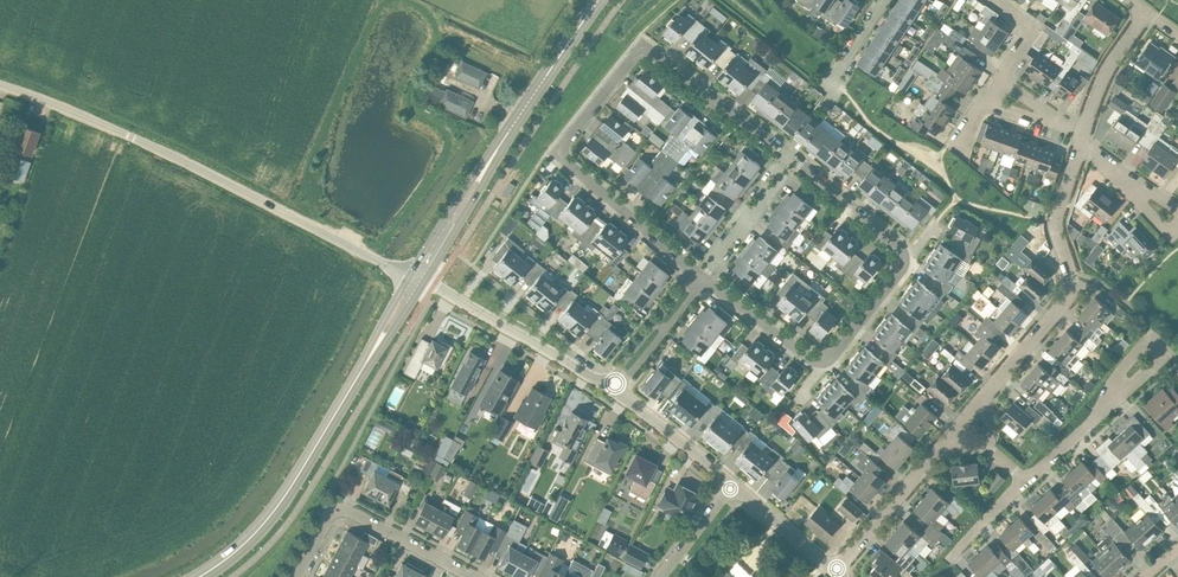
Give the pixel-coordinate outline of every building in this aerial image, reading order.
[(777,6),(781,13),(793,4),(790,0),(786,0),(777,6)] [(798,2),(810,10),(814,4),(824,11),(821,16),(822,16),(833,0),(797,0),(798,2)] [(822,16),(836,25),(839,21),(846,26),(850,19),(852,20),(856,14),(854,13),(859,6),(857,5),(859,2),(856,0),(845,0),(842,5),(835,0),(833,0),(822,16)] [(894,10),(911,21),(918,10),(903,0),(900,0),(894,10)] [(918,10),(925,0),(903,0),(918,10)] [(1053,9),(1059,1),(1060,0),(1039,0),(1053,9)] [(1080,8),(1074,4),(1077,0),(1060,0),(1059,1),(1070,8),(1064,17),(1069,21),(1066,26),(1068,27),(1080,8)] [(1096,1),(1086,15),(1079,10),(1081,8),(1080,8),(1068,27),(1062,35),(1069,41),(1083,22),(1087,24),(1089,21),(1107,34),(1119,18),(1096,1)] [(939,9),(945,13),(949,6),(944,2),(939,9)] [(980,12),(985,15),(981,21),(985,24),(981,30),(975,26),(1000,43),(1006,34),(1005,29),(993,21),(998,14),(985,4),(980,12)] [(945,13),(939,9),(936,14),(941,18),(945,13)] [(894,10),(887,20),(904,32),(911,21),(894,10)] [(667,35),(665,37),(671,42),(673,40),(675,42),(684,31),(689,36),(700,22),(689,14),(685,19),(679,15),(675,20),(672,19),(667,25),(670,27),(665,33),(667,35)] [(887,20),(880,31),(897,42),(904,32),(887,20)] [(697,59),(712,41),(706,36),(711,31),(700,22),(689,36),(695,40),(687,51),(689,52),(687,55),(694,60),(696,58),(697,59)] [(925,30),(930,34),(935,27),(929,23),(925,30)] [(948,35),(962,44),(967,38),(945,23),(940,29),(948,35)] [(822,28),(817,25),(811,33),(817,37),(822,28)] [(1000,43),(975,26),(968,38),(990,52),(994,52),(1000,43)] [(930,34),(925,30),(921,35),(927,39),(930,34)] [(1024,57),(1031,62),(1025,70),(1036,78),(1049,59),(1038,51),(1049,35),(1043,30),(1024,57)] [(880,31),(873,42),(890,53),(897,42),(880,31)] [(962,44),(948,35),(944,41),(964,55),(968,49),(962,44)] [(721,62),(732,48),(721,39),(717,45),(712,41),(697,59),(699,60),(697,62),(703,68),(705,65),(708,67),(716,57),(721,62)] [(873,42),(866,52),(883,64),(890,53),(873,42)] [(1150,42),(1135,62),(1159,78),(1174,56),(1161,47),(1160,49),(1150,42)] [(1063,64),(1069,69),(1082,50),(1074,44),(1070,49),(1072,51),(1063,64)] [(911,52),(916,55),(920,48),(915,45),(911,52)] [(729,85),(744,66),(748,61),(738,52),(736,54),(731,50),(732,48),(721,62),(727,66),(719,76),(721,78),(719,80),(726,86),(728,83),(729,85)] [(875,75),(883,64),(866,52),(858,63),(875,75)] [(912,60),(916,55),(911,52),(907,57),(912,60)] [(951,66),(973,81),(981,70),(959,54),(951,66)] [(461,59),(453,75),(479,88),(487,71),(461,59)] [(1069,69),(1063,64),(1062,64),(1060,67),(1049,59),(1036,78),(1047,86),(1056,73),(1062,78),(1067,71),(1069,69)] [(937,75),(932,72),(917,61),(913,67),(929,78),(928,79),(952,95),(958,87),(966,92),(973,81),(951,66),(947,70),(942,67),(937,75)] [(766,72),(767,71),(761,66),(754,74),(744,66),(729,85),(731,86),(729,88),(736,93),(737,91),(740,93),(748,83),(754,87),(751,90),(752,90),(766,72)] [(896,72),(901,76),(906,69),(900,66),(896,72)] [(906,76),(913,81),(919,72),(912,67),(906,76)] [(793,70),(789,75),(795,80),(799,75),(793,70)] [(1067,71),(1062,78),(1054,90),(1065,98),(1072,89),(1078,93),(1087,79),(1081,75),(1078,79),(1067,71)] [(633,90),(666,116),(672,108),(656,95),(663,86),(645,72),(636,83),(637,84),(633,90)] [(764,108),(777,91),(782,85),(766,72),(752,90),(757,94),(753,100),(764,108)] [(901,76),(896,72),(892,78),(898,81),(901,76)] [(804,79),(800,84),(805,89),(810,84),(804,79)] [(947,103),(952,95),(928,79),(924,85),(937,94),(933,100),(928,97),(924,104),(947,120),(955,109),(947,103)] [(438,107),(445,91),(427,83),(420,99),(421,100),(438,107)] [(1151,103),(1150,105),(1161,113),(1162,112),(1163,112),(1177,92),(1164,83),(1150,103),(1151,103)] [(448,87),(440,103),(465,115),(473,99),(448,87)] [(814,88),(811,92),(816,97),(820,92),(814,88)] [(666,116),(633,90),(628,96),(627,95),(618,106),(635,120),(643,111),(659,125),(666,116)] [(774,117),(788,99),(777,91),(764,108),(774,117)] [(1143,91),(1139,97),(1147,104),(1152,98),(1143,91)] [(1119,141),(1137,116),(1126,108),(1128,105),(1115,96),(1109,104),(1122,113),(1109,130),(1110,135),(1119,141)] [(785,125),(799,108),(788,99),(774,117),(785,125)] [(947,120),(924,104),(923,104),(921,102),(913,114),(916,116),(911,123),(926,134),(932,126),(939,131),(947,120)] [(887,103),(882,110),(887,114),(892,107),(887,103)] [(838,114),(841,109),(836,105),(832,109),(838,114)] [(662,149),(670,156),(697,123),(691,118),(692,117),(680,108),(666,126),(675,133),(662,149)] [(796,134),(796,133),(810,117),(799,108),(785,125),(796,134)] [(1137,116),(1119,141),(1128,147),(1132,147),(1143,131),(1145,129),(1152,134),(1164,116),(1157,111),(1148,124),(1137,116)] [(849,122),(852,118),(846,113),(843,118),(849,122)] [(598,134),(631,160),(637,152),(621,139),(628,130),(610,115),(601,127),(602,128),(598,134)] [(1153,168),(1170,145),(1158,137),(1170,120),(1164,116),(1152,134),(1158,138),(1155,142),(1144,158),(1144,162),(1153,168)] [(810,117),(796,133),(796,134),(801,138),(806,142),(820,125),(815,120),(810,117)] [(859,131),(863,126),(857,121),(853,126),(859,131)] [(1000,127),(996,126),(997,124),(989,121),(981,144),(993,148),(1000,127)] [(670,156),(679,162),(692,146),(701,153),(715,136),(704,127),(703,128),(697,123),(670,156)] [(31,154),(39,131),(22,125),(12,155),(20,157),(22,151),(31,154)] [(653,130),(646,125),(641,131),(648,136),(653,130)] [(820,125),(806,142),(816,150),(830,133),(820,125)] [(1004,152),(1011,131),(1000,127),(993,148),(1004,152)] [(867,130),(863,135),(869,140),(873,135),(867,130)] [(1014,161),(1023,135),(1011,131),(1004,152),(1015,156),(1014,160),(1014,161)] [(827,159),(841,141),(830,133),(816,150),(827,159)] [(631,160),(598,134),(593,140),(592,139),(583,150),(600,164),(608,155),(624,168),(631,160)] [(1023,135),(1014,161),(1026,165),(1033,144),(1022,140),(1023,136),(1023,135)] [(841,141),(827,159),(837,167),(851,150),(841,141)] [(1037,169),(1045,148),(1033,144),(1026,165),(1037,169)] [(1153,168),(1162,175),(1167,174),(1177,158),(1177,157),(1177,149),(1171,144),(1170,145),(1153,168)] [(734,162),(751,176),(760,165),(755,161),(759,155),(746,145),(741,150),(743,152),(734,162)] [(1061,164),(1053,161),(1056,152),(1045,148),(1037,169),(1048,173),(1046,177),(1055,180),(1061,164)] [(670,156),(662,149),(649,166),(640,158),(626,176),(637,185),(638,184),(644,189),(670,156)] [(851,150),(837,167),(848,176),(853,170),(858,175),(868,163),(862,159),(862,158),(851,150)] [(709,154),(704,160),(709,164),(714,158),(709,154)] [(12,155),(5,174),(24,180),(31,161),(20,157),(12,155)] [(679,162),(670,156),(644,189),(650,194),(649,195),(661,204),(675,186),(666,179),(679,162)] [(986,167),(989,158),(983,156),(980,164),(986,167)] [(989,158),(986,167),(992,169),(995,161),(989,158)] [(907,169),(911,164),(905,160),(901,165),(907,169)] [(751,176),(734,162),(726,173),(743,187),(751,176)] [(868,163),(858,175),(864,179),(859,185),(870,193),(884,176),(873,167),(873,168),(868,163)] [(1009,175),(1012,167),(1006,165),(1003,172),(1009,175)] [(1009,175),(1007,179),(1013,181),(1018,169),(1012,167),(1009,175)] [(743,187),(726,173),(720,168),(712,179),(710,177),(705,184),(713,190),(724,199),(729,193),(734,198),(743,187)] [(922,173),(916,168),(912,173),(918,178),(922,173)] [(1032,183),(1035,175),(1028,173),(1026,180),(1032,183)] [(884,176),(870,193),(881,202),(895,184),(884,176)] [(928,186),(932,181),(926,176),(922,181),(928,186)] [(542,192),(537,197),(535,195),(530,202),(538,208),(532,216),(543,225),(551,214),(560,203),(555,198),(563,188),(560,186),(562,184),(556,179),(554,181),(552,179),(547,186),(545,185),(540,191),(542,192)] [(892,210),(905,193),(910,188),(899,179),(895,184),(881,202),(892,210)] [(683,197),(687,191),(682,187),(678,192),(683,197)] [(809,187),(805,192),(800,197),(795,193),(786,204),(809,222),(818,211),(812,206),(820,196),(809,187)] [(1094,214),(1108,195),(1097,187),(1090,196),(1085,192),(1074,205),(1080,210),(1084,205),(1094,214)] [(724,199),(713,190),(708,195),(699,206),(717,220),(725,209),(720,204),(724,199)] [(905,193),(892,210),(902,219),(916,201),(905,193)] [(1108,195),(1094,214),(1105,222),(1119,203),(1108,195)] [(920,196),(916,201),(902,219),(913,227),(917,222),(923,226),(932,215),(932,214),(937,209),(920,196)] [(584,202),(578,197),(576,199),(574,197),(566,207),(560,203),(551,214),(557,219),(560,216),(570,224),(584,205),(583,204),(584,202)] [(1045,212),(1047,205),(1027,198),(1024,207),(1037,217),(1039,210),(1045,212)] [(679,207),(674,203),(670,208),(675,212),(679,207)] [(594,210),(588,204),(586,207),(584,205),(570,224),(575,228),(571,233),(581,242),(592,228),(587,224),(595,214),(592,212),(594,210)] [(778,214),(801,232),(809,222),(786,204),(778,214)] [(717,220),(699,206),(691,216),(708,230),(717,220)] [(801,232),(778,214),(769,225),(774,230),(770,235),(782,244),(787,249),(792,243),(791,242),(799,232),(801,233),(801,232)] [(676,232),(672,236),(685,248),(690,242),(694,237),(700,241),(708,230),(691,216),(682,227),(681,226),(676,232)] [(954,217),(949,226),(951,227),(950,229),(956,232),(956,233),(958,233),(953,243),(972,255),(981,239),(974,235),(978,228),(971,224),(972,222),(965,219),(965,220),(957,216),(956,218),(954,217)] [(509,233),(517,223),(510,217),(502,227),(509,233)] [(1120,220),(1107,237),(1118,248),(1124,243),(1135,255),(1140,250),(1146,257),(1148,255),(1149,256),(1153,252),(1152,251),(1156,248),(1136,227),(1131,232),(1120,220)] [(592,228),(581,242),(592,251),(596,245),(602,250),(617,231),(615,230),(617,228),(610,222),(608,225),(606,223),(598,233),(592,228)] [(1102,224),(1092,237),(1099,242),(1108,229),(1102,224)] [(833,255),(848,237),(847,235),(848,233),(842,228),(840,230),(838,228),(829,238),(824,234),(818,241),(815,245),(821,250),(823,247),(833,255)] [(627,239),(625,237),(626,235),(620,230),(618,232),(617,231),(602,250),(608,254),(603,260),(614,268),(616,265),(625,254),(619,250),(627,239)] [(1082,233),(1077,240),(1082,244),(1087,237),(1082,233)] [(751,247),(769,261),(777,250),(782,244),(770,235),(766,241),(760,236),(751,247)] [(848,237),(833,255),(839,259),(834,265),(845,273),(856,260),(851,255),(859,245),(856,243),(858,241),(852,236),(850,238),(848,237)] [(504,275),(519,257),(524,250),(508,237),(496,252),(502,257),(494,267),(496,269),(494,271),(501,276),(503,274),(504,275)] [(818,241),(813,237),(808,243),(813,247),(815,245),(818,241)] [(931,254),(953,270),(961,258),(967,262),(972,255),(953,243),(957,246),(953,252),(941,244),(937,250),(935,248),(931,254)] [(743,258),(760,272),(769,261),(751,247),(743,258)] [(583,270),(587,263),(572,253),(568,259),(583,270)] [(856,260),(845,273),(855,282),(860,277),(866,281),(871,275),(873,277),(878,270),(876,269),(881,262),(879,261),(880,259),(874,253),(872,256),(870,254),(862,264),(856,260)] [(948,294),(954,286),(946,281),(953,270),(931,254),(927,260),(929,262),(925,268),(939,277),(934,283),(948,294)] [(641,271),(659,285),(667,274),(662,270),(666,264),(655,255),(650,260),(641,271)] [(996,259),(990,255),(986,261),(993,265),(996,259)] [(1002,255),(996,263),(1003,268),(1009,261),(1002,255)] [(528,278),(539,265),(528,256),(524,261),(519,257),(504,275),(506,277),(504,279),(511,284),(512,282),(515,284),(523,274),(528,278)] [(1024,269),(1030,274),(1043,284),(1053,271),(1035,256),(1024,269)] [(760,272),(743,258),(734,269),(740,273),(731,284),(742,293),(747,287),(751,291),(756,284),(752,282),(760,272)] [(536,301),(551,283),(555,278),(550,273),(539,265),(528,278),(534,282),(526,293),(528,295),(527,297),(533,302),(535,300),(536,301)] [(614,268),(611,271),(616,275),(621,269),(616,265),(614,268)] [(659,285),(641,271),(633,282),(650,296),(659,285)] [(790,276),(792,275),(787,271),(782,277),(787,280),(787,281),(790,276)] [(1043,284),(1030,274),(1025,279),(1021,276),(1015,282),(1017,284),(1012,290),(1015,292),(1017,294),(1022,288),(1038,302),(1049,289),(1043,284)] [(1002,280),(1012,290),(1017,284),(1015,282),(1006,275),(1002,280)] [(789,311),(804,293),(794,285),(796,281),(790,276),(787,281),(787,280),(781,288),(787,293),(778,303),(781,305),(779,307),(786,312),(787,310),(789,311)] [(642,306),(650,296),(633,282),(628,278),(613,296),(617,299),(620,298),(632,308),(636,302),(642,306)] [(914,286),(912,284),(907,290),(928,306),(936,296),(940,299),(946,293),(948,294),(934,283),(930,289),(918,280),(914,286)] [(997,305),(1018,324),(1028,313),(1010,298),(1015,292),(1012,290),(1002,280),(1002,281),(1003,282),(997,288),(1006,295),(997,305)] [(551,283),(536,301),(538,302),(536,304),(543,310),(545,307),(547,309),(555,299),(561,304),(570,292),(564,287),(561,291),(551,283)] [(569,327),(583,308),(573,300),(578,295),(571,290),(570,292),(561,304),(566,308),(558,318),(561,320),(559,322),(565,328),(567,325),(569,327)] [(907,317),(919,326),(924,320),(920,317),(928,306),(907,290),(903,295),(905,297),(901,303),(912,312),(907,317)] [(804,293),(789,311),(791,312),(789,315),(795,320),(797,318),(800,320),(808,309),(813,314),(822,302),(816,297),(814,301),(804,293)] [(1086,306),(1103,321),(1112,310),(1095,296),(1086,306)] [(604,313),(610,318),(620,307),(614,302),(604,313)] [(822,302),(813,314),(819,318),(811,328),(813,330),(811,332),(818,338),(819,335),(822,337),(827,331),(829,333),(834,326),(832,324),(836,319),(826,310),(829,307),(822,302)] [(1018,324),(997,305),(988,316),(987,315),(982,322),(998,336),(1004,329),(1010,334),(1018,324)] [(701,319),(718,333),(727,322),(729,323),(733,317),(720,306),(715,312),(710,308),(701,319)] [(1103,321),(1086,306),(1078,317),(1087,325),(1081,331),(1097,344),(1102,339),(1098,336),(1103,330),(1098,326),(1103,321)] [(1120,306),(1116,312),(1121,316),(1125,311),(1120,306)] [(590,333),(604,316),(593,307),(589,313),(583,308),(569,327),(570,328),(569,330),(575,335),(577,333),(579,335),(587,325),(593,329),(590,333)] [(903,323),(892,314),(887,319),(885,318),(881,323),(902,340),(906,343),(919,326),(907,317),(903,323)] [(604,316),(590,333),(599,340),(598,341),(594,346),(595,348),(593,350),(601,356),(603,354),(605,355),(609,350),(611,351),(617,343),(616,342),(620,337),(613,332),(616,328),(603,317),(604,316)] [(692,329),(710,343),(718,333),(701,319),(692,329)] [(993,342),(998,336),(982,322),(976,328),(977,329),(973,333),(979,338),(974,344),(990,358),(999,347),(993,342)] [(881,351),(893,360),(897,354),(893,350),(902,340),(881,323),(876,329),(878,331),(874,336),(885,345),(881,351)] [(710,343),(692,329),(684,340),(689,345),(685,350),(697,360),(701,354),(710,343)] [(1075,354),(1084,344),(1087,346),(1087,345),(1093,350),(1097,344),(1081,331),(1076,337),(1067,329),(1058,339),(1075,354)] [(422,338),(403,372),(414,378),(423,361),(436,367),(438,364),(442,366),(453,346),(438,338),(437,342),(432,339),(430,343),(422,338)] [(1053,364),(1069,378),(1073,372),(1070,369),(1079,358),(1075,354),(1058,339),(1049,350),(1058,358),(1053,364)] [(731,358),(738,363),(740,360),(750,368),(765,349),(763,348),(765,346),(759,340),(757,343),(754,341),(746,351),(741,346),(732,358),(731,358)] [(941,346),(933,340),(922,354),(929,360),(941,346)] [(990,358),(974,344),(965,354),(960,349),(954,356),(955,357),(955,356),(971,370),(976,363),(981,368),(990,358)] [(854,357),(875,373),(884,363),(888,366),(893,360),(881,351),(877,356),(865,347),(861,353),(859,351),(854,357)] [(762,386),(773,372),(767,368),(775,358),(773,356),(775,353),(768,348),(766,350),(765,349),(750,368),(760,376),(757,379),(763,384),(762,386)] [(954,356),(945,348),(940,353),(951,362),(955,357),(954,356)] [(451,386),(462,392),(466,394),(485,360),(470,351),(451,386)] [(732,358),(727,354),(722,360),(727,364),(731,358),(732,358)] [(875,373),(854,357),(850,362),(852,364),(847,369),(859,378),(854,385),(865,394),(871,387),(867,384),(875,373)] [(1029,373),(1046,388),(1047,387),(1053,392),(1062,381),(1064,383),(1069,378),(1053,364),(1048,371),(1038,363),(1029,373)] [(935,372),(960,393),(971,380),(952,364),(942,376),(940,374),(939,375),(935,372)] [(773,372),(762,386),(773,394),(777,389),(783,394),(787,388),(790,390),(795,383),(793,381),(797,375),(795,373),(797,371),(791,366),(789,368),(787,366),(778,377),(773,372)] [(1104,376),(1109,370),(1105,366),(1100,372),(1104,376)] [(670,396),(684,378),(682,380),(669,369),(666,373),(659,368),(655,373),(654,372),(647,380),(649,381),(644,387),(646,388),(644,390),(652,397),(654,395),(656,396),(660,390),(660,391),(661,389),(670,396)] [(728,376),(722,370),(718,375),(724,380),(728,376)] [(510,377),(500,371),(481,403),(486,406),(486,407),(487,408),(488,405),(498,411),(515,382),(510,379),(511,376),(510,375),(510,377)] [(960,393),(935,372),(929,378),(934,382),(928,388),(947,404),(957,391),(960,393)] [(1046,388),(1029,373),(1021,383),(1038,398),(1046,388)] [(679,418),(696,397),(686,389),(690,383),(684,378),(670,396),(673,392),(679,396),(670,407),(675,412),(674,414),(679,418)] [(921,392),(925,387),(915,378),(910,384),(921,392)] [(825,387),(845,406),(850,401),(856,407),(867,396),(865,394),(854,385),(849,390),(837,379),(832,384),(830,382),(825,387)] [(1092,391),(1085,385),(1082,389),(1089,394),(1092,391)] [(551,397),(532,387),(524,401),(522,400),(514,416),(536,428),(545,412),(543,411),(551,397)] [(818,411),(833,426),(843,415),(840,411),(845,406),(825,387),(820,393),(822,395),(817,400),(828,410),(822,415),(819,411),(818,411)] [(1172,387),(1167,392),(1165,390),(1153,401),(1152,399),(1145,404),(1167,429),(1174,423),(1171,421),(1177,414),(1177,393),(1172,387)] [(741,395),(739,398),(740,403),(743,405),(747,399),(741,395)] [(707,418),(717,404),(716,406),(710,401),(707,405),(696,397),(679,418),(685,423),(687,421),(692,425),(701,414),(707,418)] [(1039,399),(1034,406),(1054,422),(1058,417),(1053,412),(1054,412),(1039,399)] [(1013,438),(1019,431),(1020,432),(1030,419),(1035,424),(1042,416),(1029,405),(1024,411),(1014,402),(1001,417),(1007,422),(1002,428),(1013,438)] [(922,403),(905,423),(921,436),(937,416),(922,403)] [(712,445),(730,423),(719,415),(724,409),(717,404),(707,418),(712,422),(703,434),(709,438),(707,440),(712,445)] [(877,415),(882,410),(877,405),(872,410),(877,415)] [(577,450),(575,449),(587,427),(583,424),(586,418),(572,411),(561,431),(559,430),(553,441),(564,447),(558,457),(570,463),(577,450)] [(833,426),(818,411),(810,418),(809,417),(804,412),(803,414),(801,411),(793,418),(795,420),(794,422),(799,428),(798,429),(803,435),(804,433),(810,440),(816,434),(819,438),(833,426)] [(491,434),(502,441),(513,422),(502,415),(491,434)] [(1120,433),(1149,467),(1153,463),(1150,460),(1152,458),(1147,452),(1148,451),(1140,442),(1150,433),(1134,415),(1123,424),(1127,427),(1120,433)] [(374,417),(371,424),(384,430),(388,423),(374,417)] [(1045,419),(1038,427),(1048,435),(1055,427),(1045,419)] [(905,458),(914,447),(909,443),(914,436),(898,422),(888,434),(893,439),(889,444),(905,458)] [(741,445),(751,431),(749,433),(743,428),(740,432),(730,423),(712,445),(718,449),(720,447),(725,452),(734,440),(741,445)] [(408,424),(404,431),(418,438),(422,430),(408,424)] [(746,471),(763,450),(752,442),(757,436),(751,431),(741,445),(746,449),(736,460),(742,465),(740,467),(746,471)] [(1126,455),(1139,469),(1142,473),(1149,467),(1120,433),(1113,440),(1109,436),(1096,449),(1100,454),(1093,461),(1094,462),(1094,463),(1108,478),(1108,477),(1105,474),(1126,455)] [(443,458),(453,439),(446,435),(436,454),(443,458)] [(453,439),(443,458),(449,461),(458,447),(460,448),(464,440),(455,435),(453,439)] [(412,448),(416,440),(409,436),(405,444),(412,448)] [(597,437),(584,461),(593,466),(595,461),(611,469),(618,455),(622,456),(628,445),(619,440),(618,443),(607,437),(605,442),(597,437)] [(848,439),(839,451),(844,456),(854,444),(848,439)] [(798,441),(790,449),(799,456),(806,448),(798,441)] [(872,458),(877,452),(864,441),(859,447),(862,450),(872,458)] [(528,461),(539,467),(549,450),(537,444),(528,461)] [(889,444),(880,454),(896,468),(905,458),(889,444)] [(763,450),(746,471),(751,476),(753,474),(759,478),(768,467),(773,471),(770,476),(784,457),(773,449),(768,454),(763,450)] [(877,491),(886,480),(882,477),(887,472),(877,463),(872,458),(862,450),(856,456),(860,459),(856,464),(864,471),(860,476),(877,491)] [(829,460),(825,453),(819,456),(823,463),(829,460)] [(636,454),(626,473),(635,478),(629,491),(646,500),(656,482),(648,478),(655,465),(636,454)] [(374,500),(387,476),(390,470),(367,457),(360,471),(371,476),(363,491),(367,493),(365,496),(374,500)] [(437,462),(438,461),(429,457),(421,472),(429,476),(437,462)] [(784,457),(770,476),(778,483),(777,484),(773,489),(775,491),(773,493),(781,499),(783,497),(784,498),(790,492),(791,493),(795,487),(794,486),(799,480),(793,475),(796,471),(782,460),(784,458),(784,457)] [(1091,480),(1095,476),(1101,483),(1108,478),(1094,463),(1089,467),(1083,461),(1072,470),(1091,491),(1096,487),(1091,480)] [(437,462),(429,476),(438,481),(445,466),(437,462)] [(961,464),(952,466),(954,484),(980,481),(978,463),(969,464),(969,463),(961,464)] [(390,470),(387,476),(374,500),(383,505),(384,502),(388,504),(396,489),(406,495),(413,482),(390,470)] [(1062,489),(1076,505),(1091,491),(1072,470),(1062,479),(1067,484),(1062,489)] [(997,471),(985,484),(994,492),(1005,478),(997,471)] [(877,491),(860,476),(855,482),(847,475),(843,479),(839,476),(834,482),(846,493),(851,487),(868,501),(877,491)] [(462,494),(471,498),(479,484),(470,479),(462,494)] [(666,488),(657,503),(666,508),(665,510),(680,518),(685,510),(688,512),(697,494),(679,484),(674,492),(666,488)] [(940,512),(945,507),(953,514),(957,509),(961,513),(967,506),(954,496),(949,502),(932,487),(923,498),(948,519),(940,512)] [(1144,510),(1150,505),(1145,499),(1144,499),(1134,487),(1129,491),(1134,496),(1133,497),(1144,510)] [(1054,513),(1064,504),(1070,510),(1076,505),(1062,489),(1056,494),(1051,489),(1041,498),(1054,513)] [(1155,510),(1160,505),(1150,494),(1145,499),(1150,505),(1155,510)] [(529,497),(527,506),(542,510),(544,502),(529,497)] [(853,520),(862,510),(847,497),(838,507),(853,520)] [(1162,508),(1177,526),(1177,503),(1173,497),(1162,508)] [(556,501),(548,498),(541,513),(548,516),(556,501)] [(948,519),(923,498),(914,508),(931,522),(925,529),(938,540),(944,533),(940,529),(948,519)] [(1044,533),(1060,518),(1054,513),(1041,498),(1031,507),(1036,512),(1031,517),(1042,529),(1041,530),(1044,533)] [(428,529),(439,509),(431,505),(433,503),(424,499),(420,507),(422,508),(415,522),(428,529)] [(1110,505),(1112,508),(1116,508),(1119,506),(1119,502),(1116,499),(1113,499),(1110,502),(1110,505)] [(428,529),(442,536),(444,532),(452,536),(455,530),(457,527),(451,524),(456,515),(448,511),(451,505),(443,501),(439,509),(428,529)] [(470,551),(482,530),(486,521),(479,517),(478,511),(468,505),(457,527),(455,530),(462,534),(457,544),(470,551)] [(603,523),(611,510),(603,506),(596,519),(603,523)] [(839,525),(818,507),(806,522),(814,529),(813,529),(826,540),(839,525)] [(1147,512),(1135,522),(1151,540),(1153,538),(1156,538),(1160,534),(1160,532),(1162,530),(1147,512)] [(1010,526),(1023,541),(1023,540),(1028,546),(1033,542),(1028,536),(1033,531),(1020,516),(1010,526)] [(1151,540),(1135,522),(1125,531),(1112,516),(1107,520),(1118,533),(1125,541),(1130,537),(1141,549),(1151,540)] [(512,573),(523,553),(515,549),(527,526),(514,519),(507,532),(499,548),(506,552),(499,566),(512,573)] [(938,540),(925,529),(920,535),(904,520),(894,531),(911,546),(912,545),(920,552),(928,542),(932,546),(938,540)] [(1113,539),(1118,533),(1107,520),(1100,526),(1108,535),(1097,544),(1119,569),(1121,567),(1123,568),(1128,564),(1128,561),(1130,559),(1115,542),(1116,542),(1113,539)] [(499,548),(507,532),(486,521),(482,530),(470,551),(484,558),(489,548),(496,552),(498,548),(499,548)] [(1023,541),(1010,526),(1000,535),(1013,550),(1023,541)] [(1044,533),(1041,530),(1035,535),(1052,554),(1058,548),(1044,533)] [(341,542),(363,554),(369,542),(374,545),(378,538),(365,532),(361,538),(347,531),(341,542)] [(911,546),(894,531),(886,541),(901,554),(895,560),(903,567),(910,573),(915,566),(911,563),(915,558),(907,551),(911,546)] [(623,557),(626,550),(623,548),(627,540),(613,532),(605,549),(619,556),(619,555),(623,557)] [(341,542),(335,554),(356,565),(363,554),(341,542)] [(626,550),(623,557),(640,566),(647,554),(629,544),(626,550)] [(979,553),(992,568),(1002,559),(1011,570),(1016,565),(1011,559),(999,545),(993,550),(989,544),(979,553)] [(1097,544),(1097,545),(1103,551),(1092,561),(1107,576),(1110,576),(1119,569),(1097,544)] [(1074,550),(1085,563),(1090,558),(1079,546),(1074,550)] [(548,556),(535,550),(531,557),(523,553),(512,573),(520,576),(527,576),(533,566),(540,570),(548,556)] [(1085,563),(1074,550),(1074,551),(1074,552),(1069,557),(1079,568),(1085,563)] [(1011,559),(1016,565),(1017,565),(1028,576),(1034,571),(1035,570),(1018,552),(1011,559)] [(565,575),(557,571),(563,560),(550,553),(548,556),(540,570),(538,574),(544,576),(564,576),(565,575)] [(895,560),(887,553),(881,560),(877,557),(873,562),(876,565),(870,572),(876,576),(886,576),(891,572),(896,576),(903,567),(895,560)] [(979,553),(968,562),(981,576),(982,576),(987,572),(991,576),(996,576),(998,575),(992,568),(979,553)] [(335,554),(329,565),(350,576),(356,565),(335,554)] [(416,566),(407,562),(406,564),(402,562),(394,576),(410,576),(416,566)] [(605,566),(598,562),(590,576),(599,576),(605,566)] [(1035,570),(1034,571),(1039,576),(1040,576),(1047,570),(1042,564),(1035,570)] [(329,565),(323,576),(350,576),(329,565)] [(410,576),(426,576),(427,575),(423,573),(424,571),(416,566),(410,576)] [(565,575),(564,576),(586,576),(576,572),(569,568),(565,575)]
